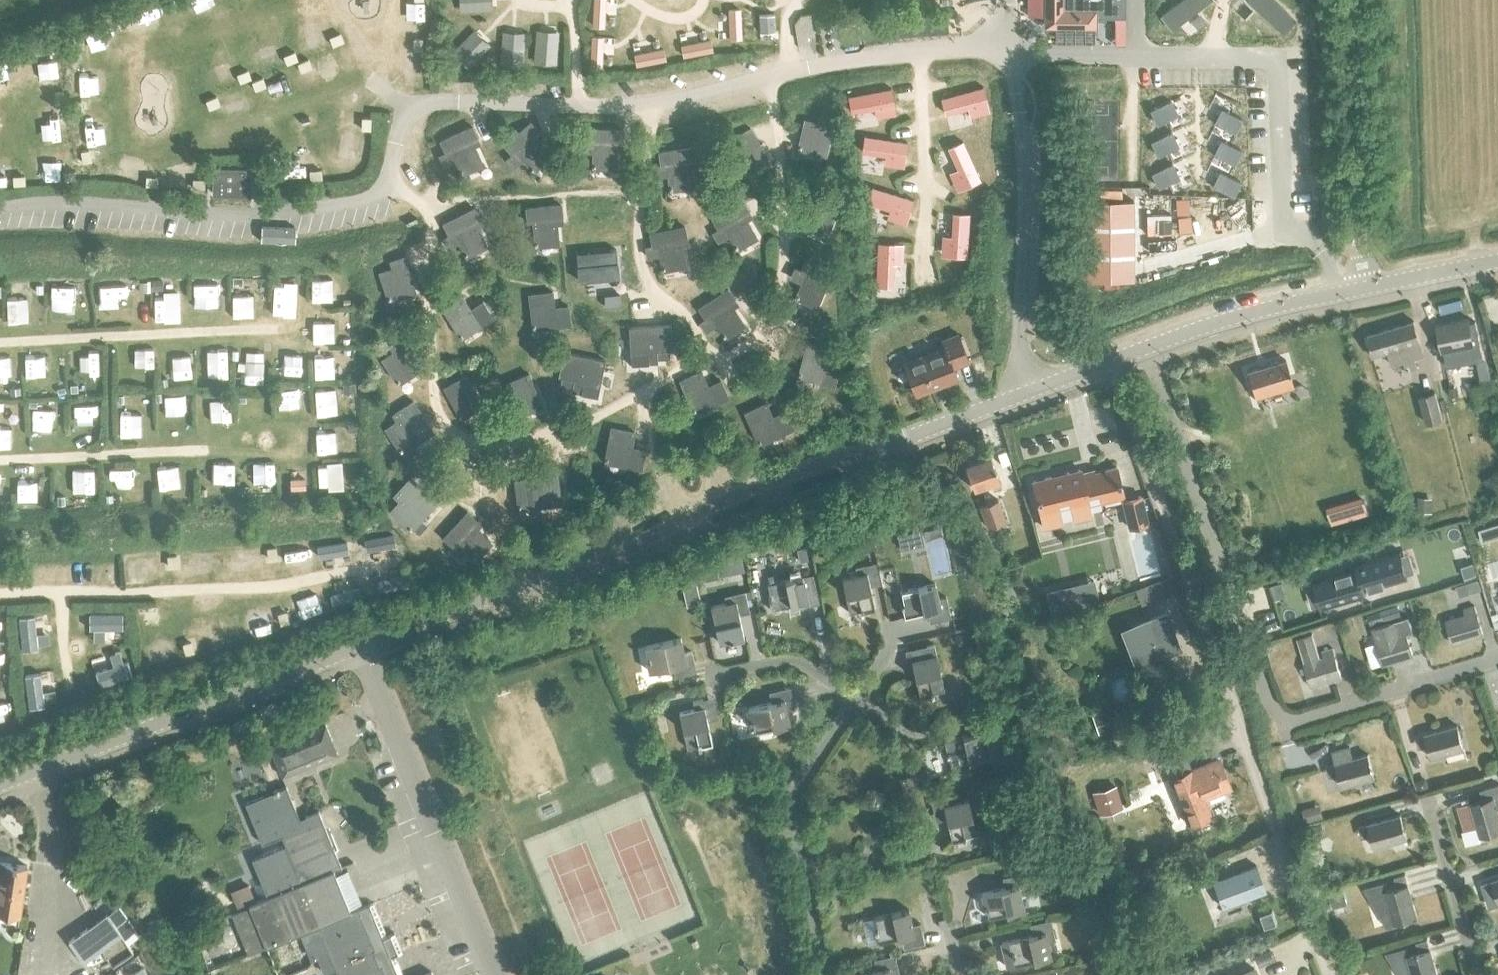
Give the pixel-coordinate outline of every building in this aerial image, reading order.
[(1045,19),(1051,26),(1095,26),(1095,16),(1125,17),(1125,0),(1045,0),(1045,19)] [(1203,0),(1174,0),(1164,8),(1174,22),(1203,0)] [(1282,0),(1255,0),(1287,27),(1297,13),(1282,0)] [(983,86),(940,97),(944,113),(987,102),(983,86)] [(890,90),(849,97),(852,112),(892,105),(890,90)] [(1170,100),(1150,110),(1156,123),(1177,114),(1170,100)] [(1222,109),(1216,122),(1236,132),(1242,119),(1222,109)] [(798,146),(825,153),(833,118),(820,115),(818,123),(804,119),(798,146)] [(530,122),(503,144),(511,154),(506,158),(513,166),(522,158),(531,169),(550,154),(535,136),(539,132),(530,122)] [(445,152),(439,155),(443,164),(454,160),(460,173),(482,163),(472,141),(477,139),(472,126),(440,141),(445,152)] [(729,149),(743,172),(768,157),(749,127),(737,135),(741,141),(729,149)] [(580,140),(580,152),(592,152),(592,166),(616,167),(617,143),(623,143),(623,130),(588,128),(588,140),(580,140)] [(1171,132),(1150,142),(1157,155),(1177,145),(1171,132)] [(906,142),(863,136),(861,151),(903,158),(906,142)] [(1221,140),(1215,153),(1236,163),(1242,150),(1221,140)] [(966,187),(981,180),(962,143),(947,150),(966,187)] [(660,164),(653,165),(655,176),(667,174),(669,188),(693,185),(689,161),(695,161),(693,147),(658,152),(660,164)] [(1172,163),(1152,173),(1158,187),(1179,177),(1172,163)] [(214,169),(214,193),(249,194),(250,169),(214,169)] [(1220,171),(1214,184),(1234,194),(1241,181),(1220,171)] [(911,202),(870,190),(865,206),(906,218),(911,202)] [(801,223),(827,233),(840,201),(827,195),(824,203),(811,197),(801,223)] [(1133,198),(1083,198),(1084,279),(1133,279),(1133,198)] [(742,201),(712,218),(718,228),(712,232),(718,241),(728,235),(735,247),(756,236),(744,215),(749,212),(742,201)] [(525,208),(527,221),(532,221),(534,244),(558,242),(556,218),(562,218),(560,204),(525,208)] [(448,234),(442,237),(447,247),(458,242),(465,255),(486,244),(475,222),(480,220),(474,207),(443,224),(448,234)] [(948,257),(966,258),(969,214),(950,213),(948,257)] [(405,223),(408,227),(418,223),(415,218),(405,223)] [(652,245),(645,247),(646,257),(659,255),(662,268),(685,264),(681,240),(687,239),(684,226),(649,233),(652,245)] [(894,244),(876,244),(877,287),(895,287),(894,244)] [(617,249),(577,250),(578,277),(618,277),(617,249)] [(379,273),(388,298),(415,289),(403,256),(390,261),(392,268),(379,273)] [(795,269),(791,278),(801,283),(795,295),(817,305),(827,283),(832,286),(838,273),(806,259),(800,271),(795,269)] [(240,277),(232,278),(232,279),(232,286),(241,285),(241,279),(240,277)] [(161,280),(152,280),(152,282),(152,290),(162,290),(161,282),(161,280)] [(727,288),(698,308),(705,318),(699,322),(705,331),(716,325),(723,336),(743,323),(730,303),(735,300),(727,288)] [(532,327),(569,322),(567,305),(554,307),(552,291),(528,294),(532,327)] [(442,309),(460,337),(491,316),(482,301),(470,309),(462,296),(442,309)] [(1438,321),(1441,340),(1447,365),(1483,359),(1476,320),(1470,321),(1469,315),(1468,316),(1468,315),(1438,321)] [(1418,366),(1416,356),(1425,353),(1419,335),(1420,335),(1415,318),(1367,333),(1374,356),(1390,351),(1393,362),(1403,359),(1407,369),(1418,366)] [(669,349),(672,349),(671,324),(628,327),(631,363),(631,367),(648,366),(648,362),(657,362),(657,358),(669,357),(669,349)] [(944,347),(903,363),(915,393),(956,377),(951,366),(967,360),(958,333),(941,340),(944,347)] [(393,351),(382,359),(397,382),(420,366),(400,337),(389,345),(393,351)] [(825,363),(829,348),(806,342),(798,373),(834,383),(839,367),(825,363)] [(580,392),(579,396),(596,399),(597,395),(597,396),(605,359),(563,351),(558,376),(561,376),(559,385),(572,387),(571,390),(580,392)] [(1247,374),(1254,396),(1255,396),(1255,400),(1260,398),(1259,395),(1292,385),(1285,362),(1279,364),(1276,363),(1271,364),(1270,367),(1247,374)] [(679,381),(693,411),(714,401),(727,395),(720,379),(707,385),(701,371),(679,381)] [(506,383),(519,413),(541,403),(528,373),(506,383)] [(443,387),(460,416),(481,404),(464,376),(443,387)] [(167,377),(159,378),(160,386),(167,385),(167,377)] [(63,382),(53,383),(55,392),(64,391),(63,382)] [(354,383),(342,384),(343,392),(355,392),(355,383),(354,383)] [(1456,385),(1448,386),(1450,395),(1458,394),(1456,385)] [(1420,394),(1427,421),(1443,417),(1436,390),(1420,394)] [(397,421),(385,429),(400,451),(432,429),(413,401),(393,414),(397,421)] [(744,412),(758,442),(792,426),(785,410),(772,416),(765,402),(744,412)] [(604,459),(628,463),(641,466),(645,449),(631,447),(631,446),(634,431),(611,427),(604,459)] [(996,480),(997,479),(989,455),(963,464),(972,488),(989,482),(991,488),(998,486),(996,480)] [(532,477),(515,479),(518,506),(559,501),(555,467),(532,470),(532,477)] [(1031,481),(1042,528),(1060,523),(1060,521),(1071,518),(1071,521),(1090,517),(1087,504),(1098,501),(1098,503),(1121,497),(1115,468),(1093,473),(1092,470),(1080,473),(1079,470),(1031,481)] [(1484,479),(1494,493),(1497,490),(1497,473),(1496,471),(1484,479)] [(394,495),(399,500),(390,511),(410,529),(435,500),(410,477),(394,495)] [(1121,501),(1127,529),(1145,525),(1139,497),(1121,501)] [(978,505),(986,527),(1005,520),(998,498),(978,505)] [(1419,498),(1418,512),(1432,512),(1433,498),(1419,498)] [(9,501),(0,501),(1,510),(5,510),(9,510),(9,501)] [(473,525),(477,521),(467,511),(443,537),(453,546),(457,543),(474,559),(490,541),(473,525)] [(1493,524),(1479,528),(1483,539),(1496,535),(1493,524)] [(920,530),(908,532),(912,548),(923,545),(920,530)] [(803,547),(795,549),(798,562),(800,561),(806,560),(803,547)] [(1359,568),(1314,581),(1321,606),(1366,593),(1364,588),(1408,576),(1406,572),(1414,570),(1409,553),(1402,555),(1400,551),(1357,563),(1359,568)] [(1473,561),(1461,565),(1464,577),(1477,573),(1473,561)] [(841,578),(849,613),(859,610),(860,612),(875,609),(864,564),(854,567),(856,574),(841,578)] [(767,595),(770,609),(807,601),(803,584),(814,581),(812,573),(778,581),(769,583),(767,583),(769,594),(767,595)] [(777,573),(767,575),(769,583),(778,581),(777,573)] [(694,576),(680,579),(683,593),(686,606),(700,603),(697,589),(694,576)] [(1478,578),(1457,584),(1460,595),(1482,588),(1478,578)] [(1094,582),(1047,593),(1053,618),(1099,602),(1094,582)] [(934,584),(899,591),(902,602),(900,603),(903,617),(926,612),(929,622),(950,617),(948,607),(946,597),(938,599),(934,584)] [(725,603),(710,606),(718,642),(729,639),(729,641),(744,638),(737,607),(747,605),(744,591),(734,593),(723,595),(725,603)] [(1398,604),(1380,609),(1384,620),(1401,615),(1398,604)] [(1446,619),(1453,643),(1483,633),(1475,605),(1463,609),(1465,614),(1446,619)] [(1121,630),(1134,664),(1175,649),(1162,615),(1121,630)] [(1388,623),(1373,627),(1377,641),(1376,641),(1383,664),(1413,655),(1406,631),(1412,629),(1409,617),(1388,623)] [(956,634),(958,646),(973,643),(970,632),(956,634)] [(1298,637),(1306,662),(1304,662),(1311,685),(1342,676),(1333,647),(1322,651),(1323,657),(1320,657),(1312,633),(1298,637)] [(647,656),(645,657),(649,671),(694,661),(691,651),(683,653),(680,638),(645,646),(647,656)] [(911,660),(919,698),(933,694),(933,692),(943,690),(933,644),(926,646),(928,656),(911,660)] [(789,724),(786,709),(794,707),(792,697),(747,707),(750,722),(752,721),(755,732),(789,724)] [(678,712),(686,747),(697,745),(697,747),(712,744),(702,699),(692,701),(693,709),(678,712)] [(1091,717),(1097,733),(1107,730),(1102,713),(1091,717)] [(337,753),(325,723),(269,746),(281,776),(337,753)] [(1415,736),(1417,744),(1427,741),(1431,756),(1464,747),(1457,724),(1415,736)] [(1001,726),(991,728),(993,738),(1003,736),(1001,726)] [(985,757),(982,741),(990,740),(987,730),(942,740),(946,754),(948,754),(950,765),(985,757)] [(1335,762),(1325,765),(1328,773),(1337,770),(1342,785),(1375,776),(1368,753),(1354,757),(1351,744),(1331,750),(1335,762)] [(1227,787),(1220,771),(1222,769),(1217,758),(1171,778),(1191,823),(1207,816),(1197,794),(1201,792),(1203,797),(1227,787)] [(1151,768),(1157,783),(1168,778),(1162,763),(1151,768)] [(915,775),(900,779),(903,791),(918,787),(915,775)] [(1415,778),(1419,790),(1431,787),(1429,779),(1423,775),(1415,778)] [(1091,792),(1098,815),(1123,807),(1115,784),(1091,792)] [(1457,806),(1465,830),(1478,826),(1480,835),(1497,830),(1497,812),(1496,805),(1497,804),(1497,784),(1483,788),(1486,798),(1471,803),(1470,802),(1457,806)] [(251,858),(267,896),(300,883),(333,869),(333,870),(341,867),(318,810),(299,818),(285,786),(245,802),(261,843),(281,835),(285,845),(251,858)] [(941,797),(951,842),(965,838),(965,837),(976,834),(968,799),(953,803),(951,795),(941,797)] [(1320,805),(1304,809),(1307,821),(1323,817),(1320,805)] [(1358,825),(1360,833),(1370,831),(1374,845),(1407,837),(1401,813),(1358,825)] [(1065,847),(1056,850),(1060,862),(1069,859),(1065,847)] [(19,913),(26,865),(2,861),(0,861),(0,910),(19,913)] [(1255,866),(1213,881),(1222,906),(1264,891),(1255,866)] [(265,947),(317,925),(350,911),(333,870),(333,869),(300,883),(267,896),(248,904),(265,947)] [(980,893),(984,907),(986,907),(988,917),(1023,910),(1020,895),(1028,893),(1023,873),(1015,874),(1017,884),(980,893)] [(1386,880),(1363,887),(1378,911),(1390,908),(1394,921),(1417,915),(1405,873),(1397,875),(1400,885),(1388,888),(1386,880)] [(1482,883),(1485,891),(1490,905),(1497,903),(1497,877),(1482,883)] [(230,890),(237,906),(255,899),(248,883),(230,890)] [(1330,891),(1329,892),(1333,907),(1335,906),(1347,903),(1343,888),(1330,891)] [(310,959),(318,956),(325,974),(335,969),(338,974),(402,974),(393,954),(401,950),(393,932),(386,935),(372,902),(358,908),(350,911),(317,925),(300,933),(310,959)] [(873,928),(877,943),(922,933),(919,923),(911,924),(908,909),(873,917),(875,927),(873,928)] [(1272,910),(1261,914),(1266,927),(1276,923),(1272,910)] [(106,913),(69,940),(84,961),(101,949),(121,935),(121,934),(106,913)] [(945,918),(939,919),(940,927),(947,926),(945,918)] [(1050,957),(1047,942),(1055,940),(1053,930),(1007,940),(999,942),(1005,967),(1015,965),(1050,957)] [(1427,937),(1419,939),(1422,950),(1408,953),(1407,947),(1388,953),(1388,954),(1389,953),(1402,974),(1414,970),(1416,974),(1438,974),(1427,937)] [(852,974),(899,974),(897,965),(852,974)]
